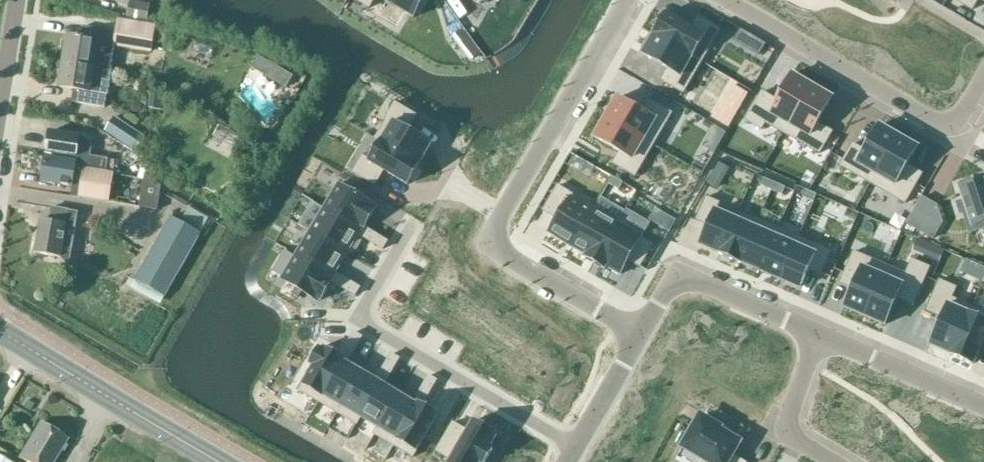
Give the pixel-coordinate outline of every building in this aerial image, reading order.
[(355,0),(369,9),(375,0),(356,0),(355,0)] [(414,19),(417,14),(420,16),(429,2),(425,0),(382,0),(414,19)] [(973,11),(979,0),(954,0),(973,11)] [(147,21),(150,4),(129,1),(127,18),(147,21)] [(666,14),(653,35),(654,36),(655,35),(702,62),(720,31),(698,18),(692,29),(666,14)] [(111,70),(112,70),(116,48),(152,53),(157,24),(120,19),(118,32),(85,27),(83,40),(68,37),(64,63),(111,70)] [(464,30),(456,35),(474,58),(481,53),(464,30)] [(741,30),(734,41),(758,55),(765,44),(741,30)] [(649,37),(642,50),(645,52),(643,55),(668,70),(662,81),(683,94),(702,62),(655,35),(654,36),(653,39),(649,37)] [(257,56),(251,68),(287,88),(293,77),(257,56)] [(109,81),(111,70),(64,63),(60,88),(74,90),(72,104),(105,109),(108,94),(91,91),(93,78),(109,81)] [(762,92),(746,120),(761,130),(765,123),(785,134),(812,87),(791,75),(777,100),(762,92)] [(812,87),(785,134),(820,154),(832,132),(818,124),(832,99),(812,87)] [(162,111),(163,98),(152,96),(150,109),(162,111)] [(619,98),(607,118),(653,145),(672,114),(650,101),(644,112),(619,98)] [(387,120),(375,140),(381,143),(381,142),(420,166),(421,165),(420,164),(432,145),(408,131),(417,117),(395,104),(386,119),(387,120)] [(136,152),(145,138),(114,118),(105,132),(136,152)] [(607,118),(595,138),(620,153),(613,164),(635,177),(653,145),(607,118)] [(853,145),(841,166),(871,184),(898,137),(879,126),(864,151),(853,145)] [(81,140),(81,137),(50,132),(47,153),(77,158),(77,162),(76,164),(86,165),(85,170),(98,172),(106,174),(109,159),(89,156),(92,142),(81,140)] [(898,137),(871,184),(905,204),(918,182),(903,174),(918,149),(898,137)] [(363,157),(354,173),(375,186),(384,171),(408,186),(420,166),(381,142),(381,143),(370,161),(363,157)] [(126,147),(116,175),(139,179),(146,159),(126,147)] [(76,164),(77,162),(46,157),(43,182),(82,188),(81,197),(109,202),(114,175),(106,174),(98,172),(85,170),(86,165),(76,164)] [(946,174),(959,215),(983,208),(983,175),(980,177),(976,164),(946,174)] [(155,208),(157,201),(160,185),(145,175),(139,205),(155,208)] [(613,177),(609,184),(619,190),(623,183),(613,177)] [(163,178),(158,207),(175,210),(180,181),(163,178)] [(764,178),(761,186),(772,191),(775,183),(764,178)] [(775,183),(772,191),(783,195),(786,188),(775,183)] [(339,184),(324,209),(361,231),(363,228),(365,229),(365,228),(376,210),(375,209),(376,207),(339,184)] [(558,186),(544,211),(556,219),(548,233),(572,247),(594,210),(571,196),(572,194),(558,186)] [(806,190),(803,198),(814,202),(817,195),(806,190)] [(706,198),(696,221),(708,226),(700,244),(720,253),(721,253),(735,220),(716,212),(719,203),(706,198)] [(922,198),(907,224),(933,239),(942,223),(936,206),(922,198)] [(314,203),(300,226),(310,232),(347,254),(359,235),(361,231),(324,209),(314,203)] [(42,220),(37,254),(61,258),(69,210),(52,207),(50,221),(49,221),(42,220)] [(201,235),(200,235),(209,219),(189,207),(180,223),(173,219),(137,280),(164,297),(201,235)] [(594,210),(572,247),(586,255),(585,258),(594,263),(618,224),(594,210)] [(666,215),(659,226),(670,232),(676,221),(666,215)] [(720,253),(719,254),(741,264),(741,263),(740,262),(755,229),(754,229),(735,220),(721,253),(720,253)] [(755,229),(740,262),(741,263),(760,271),(778,229),(758,220),(754,229),(755,229)] [(618,224),(594,263),(605,270),(606,267),(620,276),(629,262),(640,268),(653,247),(642,240),(642,238),(618,224)] [(361,231),(359,235),(371,243),(376,235),(365,228),(365,229),(363,228),(361,231)] [(778,229),(760,271),(780,280),(798,238),(778,229)] [(310,232),(296,256),(333,278),(336,274),(347,254),(310,232)] [(376,235),(371,243),(383,250),(388,242),(376,235)] [(798,238),(780,280),(801,289),(809,270),(820,275),(831,252),(798,238)] [(935,247),(931,257),(940,261),(944,251),(935,247)] [(854,252),(844,276),(856,281),(852,290),(844,307),(865,316),(886,266),(854,252)] [(296,256),(281,280),(319,302),(320,300),(321,301),(333,282),(331,281),(333,278),(296,256)] [(886,266),(865,316),(885,325),(897,299),(913,305),(929,268),(912,260),(906,275),(886,266)] [(333,278),(331,281),(333,282),(343,289),(348,281),(336,274),(333,278)] [(348,281),(343,289),(355,296),(360,288),(348,281)] [(940,281),(926,311),(942,318),(930,345),(951,354),(952,354),(972,307),(952,298),(956,288),(940,281)] [(950,355),(973,365),(983,339),(983,312),(972,307),(952,354),(951,354),(950,355)] [(354,333),(347,346),(355,351),(362,338),(354,333)] [(347,346),(340,358),(345,361),(344,362),(347,364),(355,351),(347,346)] [(314,368),(300,392),(319,403),(343,362),(344,362),(345,361),(340,358),(324,349),(323,351),(320,349),(310,365),(314,368)] [(392,355),(384,368),(392,372),(400,359),(392,355)] [(343,362),(319,403),(339,415),(363,373),(347,364),(344,362),(343,362)] [(384,368),(377,381),(380,383),(384,386),(392,372),(384,368)] [(363,373),(339,415),(357,425),(361,419),(360,418),(380,383),(377,381),(363,373)] [(429,376),(421,390),(429,394),(437,381),(429,376)] [(380,383),(360,418),(361,419),(378,428),(379,429),(399,394),(384,386),(380,383)] [(421,390),(414,403),(417,404),(418,403),(423,406),(429,394),(421,390)] [(378,428),(374,435),(394,446),(418,405),(417,404),(414,403),(399,394),(379,429),(378,428)] [(418,405),(394,446),(413,458),(438,415),(423,406),(418,403),(417,404),(418,405)] [(683,447),(709,461),(743,461),(732,455),(739,442),(727,435),(719,430),(720,428),(701,417),(683,447)] [(436,452),(451,461),(450,461),(486,461),(493,450),(490,448),(497,435),(474,421),(468,432),(453,423),(436,452)] [(24,461),(54,461),(68,438),(42,424),(20,459),(24,461)]
